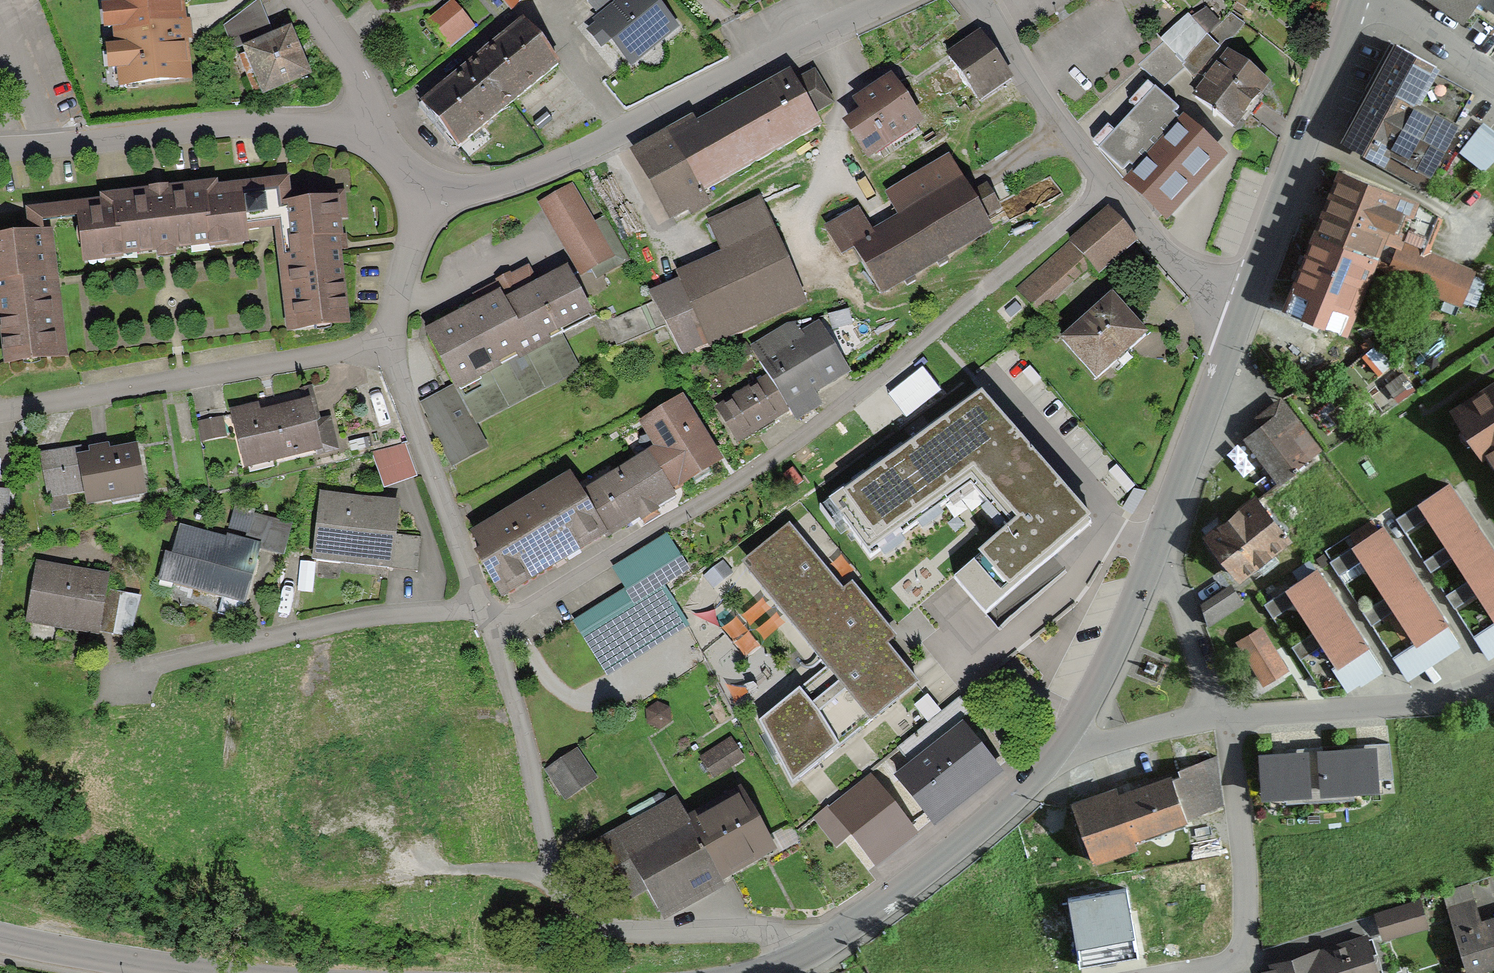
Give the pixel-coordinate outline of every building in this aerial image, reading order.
[(188,87),(183,46),(188,45),(186,27),(181,27),(178,0),(103,0),(104,13),(97,14),(100,40),(108,39),(110,58),(102,59),(104,80),(112,80),(114,95),(188,87)] [(505,14),(523,0),(494,0),(505,14)] [(591,18),(612,0),(577,0),(591,18)] [(587,22),(590,26),(582,32),(596,48),(603,42),(625,68),(672,27),(648,0),(612,0),(591,18),(587,22)] [(1469,25),(1480,13),(1493,21),(1493,0),(1433,0),(1469,25)] [(257,102),(308,80),(287,32),(270,39),(255,4),(218,30),(229,57),(237,54),(257,102)] [(468,32),(445,4),(418,26),(441,54),(468,32)] [(1180,72),(1189,85),(1216,52),(1202,37),(1216,25),(1203,9),(1187,20),(1184,16),(1155,39),(1160,46),(1134,64),(1157,92),(1180,72)] [(1232,15),(1214,43),(1228,52),(1246,23),(1232,15)] [(514,22),(410,107),(449,155),(554,69),(514,22)] [(941,57),(974,107),(1010,83),(977,34),(941,57)] [(1441,71),(1392,46),(1342,146),(1427,189),(1474,95),(1438,77),(1441,71)] [(1187,100),(1230,134),(1266,88),(1223,54),(1187,100)] [(662,136),(697,201),(816,137),(807,121),(827,110),(809,74),(790,84),(785,76),(690,126),(688,122),(662,136)] [(918,131),(886,79),(846,104),(856,120),(839,130),(861,166),(918,131)] [(1091,150),(1159,219),(1219,161),(1151,91),(1091,150)] [(1455,156),(1480,176),(1493,163),(1493,137),(1479,126),(1455,156)] [(703,213),(697,201),(662,136),(623,156),(663,230),(683,219),(684,223),(703,213)] [(853,250),(879,296),(904,282),(907,286),(915,281),(912,276),(936,262),(940,267),(947,262),(944,257),(992,229),(984,216),(997,208),(987,191),(972,199),(951,162),(889,197),(902,220),(873,236),(859,212),(832,228),(847,253),(853,250)] [(1416,203),(1342,175),(1316,239),(1376,262),(1383,242),(1399,248),(1400,244),(1416,203)] [(64,363),(47,234),(39,235),(38,227),(72,224),(78,269),(247,249),(245,236),(270,233),(284,339),(346,331),(339,253),(343,252),(339,221),(344,220),(342,192),(289,199),(286,181),(214,190),(214,185),(94,199),(95,204),(19,212),(22,238),(0,241),(0,371),(64,363)] [(533,203),(576,278),(586,272),(593,283),(626,264),(598,217),(590,221),(568,183),(533,203)] [(706,353),(803,311),(759,202),(702,226),(716,259),(670,278),(706,353)] [(1104,213),(1015,290),(1037,315),(1085,274),(1095,286),(1136,250),(1104,213)] [(1376,262),(1316,239),(1292,301),(1351,323),(1376,262)] [(1475,273),(1400,244),(1399,248),(1389,275),(1463,303),(1475,273)] [(492,297),(413,337),(442,393),(415,406),(447,468),(482,451),(472,429),(574,377),(555,338),(588,321),(563,274),(536,287),(524,264),(485,283),(492,297)] [(1090,389),(1146,340),(1109,299),(1054,348),(1090,389)] [(597,323),(611,353),(659,330),(645,300),(597,323)] [(783,419),(790,429),(817,413),(810,402),(845,381),(811,325),(794,336),(787,325),(743,352),(760,380),(783,419)] [(925,372),(890,400),(909,424),(944,396),(925,372)] [(783,419),(760,380),(708,412),(731,450),(783,419)] [(225,413),(241,476),(334,452),(325,419),(317,421),(308,386),(254,400),(255,405),(225,413)] [(1441,422),(1493,501),(1493,387),(1441,422)] [(980,391),(826,497),(864,555),(971,483),(1010,529),(952,578),(990,626),(1097,521),(980,391)] [(1265,425),(1247,438),(1267,464),(1264,466),(1279,485),(1298,471),(1296,468),(1320,450),(1282,400),(1259,417),(1265,425)] [(646,454),(641,457),(667,500),(719,469),(678,401),(631,429),(646,454)] [(192,424),(196,443),(223,438),(219,419),(192,424)] [(87,508),(147,497),(137,444),(111,449),(110,443),(89,447),(90,453),(82,455),(78,456),(86,493),(87,508)] [(369,455),(380,491),(413,480),(402,444),(369,455)] [(80,448),(35,457),(45,502),(86,493),(78,456),(82,455),(80,448)] [(641,457),(572,499),(599,544),(602,548),(633,530),(634,532),(653,520),(652,518),(671,507),(667,500),(641,457)] [(599,544),(572,499),(561,480),(463,539),(474,557),(466,562),(494,607),(599,544)] [(1398,520),(1407,534),(1425,522),(1444,551),(1427,562),(1434,573),(1451,562),(1466,585),(1449,596),(1458,609),(1475,598),(1493,625),(1475,637),(1492,663),(1493,661),(1493,557),(1449,487),(1398,520)] [(394,506),(315,497),(306,568),(385,578),(386,572),(390,535),(394,506)] [(1255,498),(1206,536),(1237,575),(1286,537),(1255,498)] [(255,554),(278,561),(287,528),(248,517),(249,512),(230,506),(220,539),(256,549),(255,554)] [(783,528),(738,564),(823,670),(863,720),(907,684),(876,646),(884,639),(844,588),(836,595),(783,528)] [(1384,528),(1330,562),(1339,577),(1358,566),(1380,601),(1363,612),(1373,627),(1390,617),(1409,647),(1396,655),(1411,682),(1463,649),(1384,528)] [(255,554),(256,549),(220,539),(220,541),(176,529),(167,560),(159,558),(151,586),(238,611),(255,554)] [(417,538),(390,535),(386,572),(412,576),(417,538)] [(565,623),(601,681),(685,630),(660,589),(684,574),(662,537),(607,571),(619,590),(565,623)] [(106,577),(32,565),(21,627),(95,639),(96,636),(103,593),(106,577)] [(1380,673),(1318,573),(1262,607),(1272,622),(1292,610),(1308,637),(1291,647),(1301,663),(1319,652),(1345,694),(1380,673)] [(1208,622),(1240,602),(1230,584),(1201,602),(1208,622)] [(103,593),(96,636),(123,644),(135,601),(103,593)] [(1259,686),(1285,671),(1260,627),(1234,641),(1259,686)] [(863,720),(823,670),(757,724),(783,784),(863,720)] [(894,775),(935,826),(1005,770),(965,719),(894,775)] [(725,735),(694,754),(708,777),(739,758),(725,735)] [(1382,783),(1394,782),(1392,747),(1380,748),(1382,783)] [(1378,748),(1318,752),(1322,799),(1382,795),(1378,748)] [(561,805),(594,781),(572,750),(539,774),(561,805)] [(1318,752),(1260,755),(1262,804),(1322,799),(1318,752)] [(1072,803),(1095,867),(1140,851),(1135,839),(1187,820),(1231,804),(1214,757),(1178,770),(1120,791),(1118,786),(1072,803)] [(875,868),(917,834),(869,774),(813,818),(836,847),(850,836),(875,868)] [(669,792),(576,843),(612,906),(641,890),(657,918),(720,883),(716,877),(771,846),(737,786),(682,816),(669,792)] [(1068,894),(1080,963),(1138,953),(1126,885),(1068,894)] [(1477,925),(1466,889),(1438,898),(1461,972),(1493,972),(1493,920),(1477,925)] [(1427,930),(1418,902),(1373,917),(1382,945),(1427,930)] [(1311,952),(1318,972),(1372,972),(1361,937),(1311,952)] [(1311,952),(1260,967),(1262,972),(1318,972),(1311,952)]
